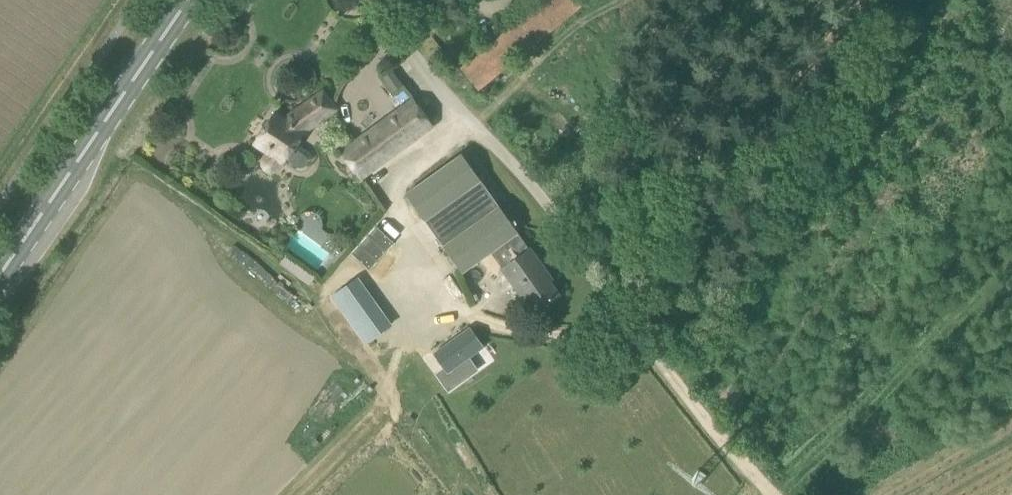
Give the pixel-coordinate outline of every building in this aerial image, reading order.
[(587,0),(546,0),(462,68),(481,92),(590,4),(587,0)] [(384,77),(394,91),(403,85),(393,70),(384,77)] [(325,92),(306,105),(284,121),(274,114),(255,142),(270,152),(266,158),(265,160),(264,163),(265,165),(266,168),(268,169),(270,170),(273,171),(275,170),(278,169),(279,167),(284,161),(286,162),(303,133),(306,130),(336,108),(325,92)] [(362,177),(433,126),(414,99),(343,151),(362,177)] [(482,181),(463,154),(407,194),(463,273),(491,252),(519,232),(500,206),(481,182),(482,181)] [(333,252),(344,239),(311,213),(300,226),(333,252)] [(546,270),(519,232),(491,252),(535,313),(560,295),(544,272),(546,270)] [(332,296),(368,344),(395,324),(359,275),(332,296)] [(483,348),(469,329),(436,352),(451,372),(483,348)]
